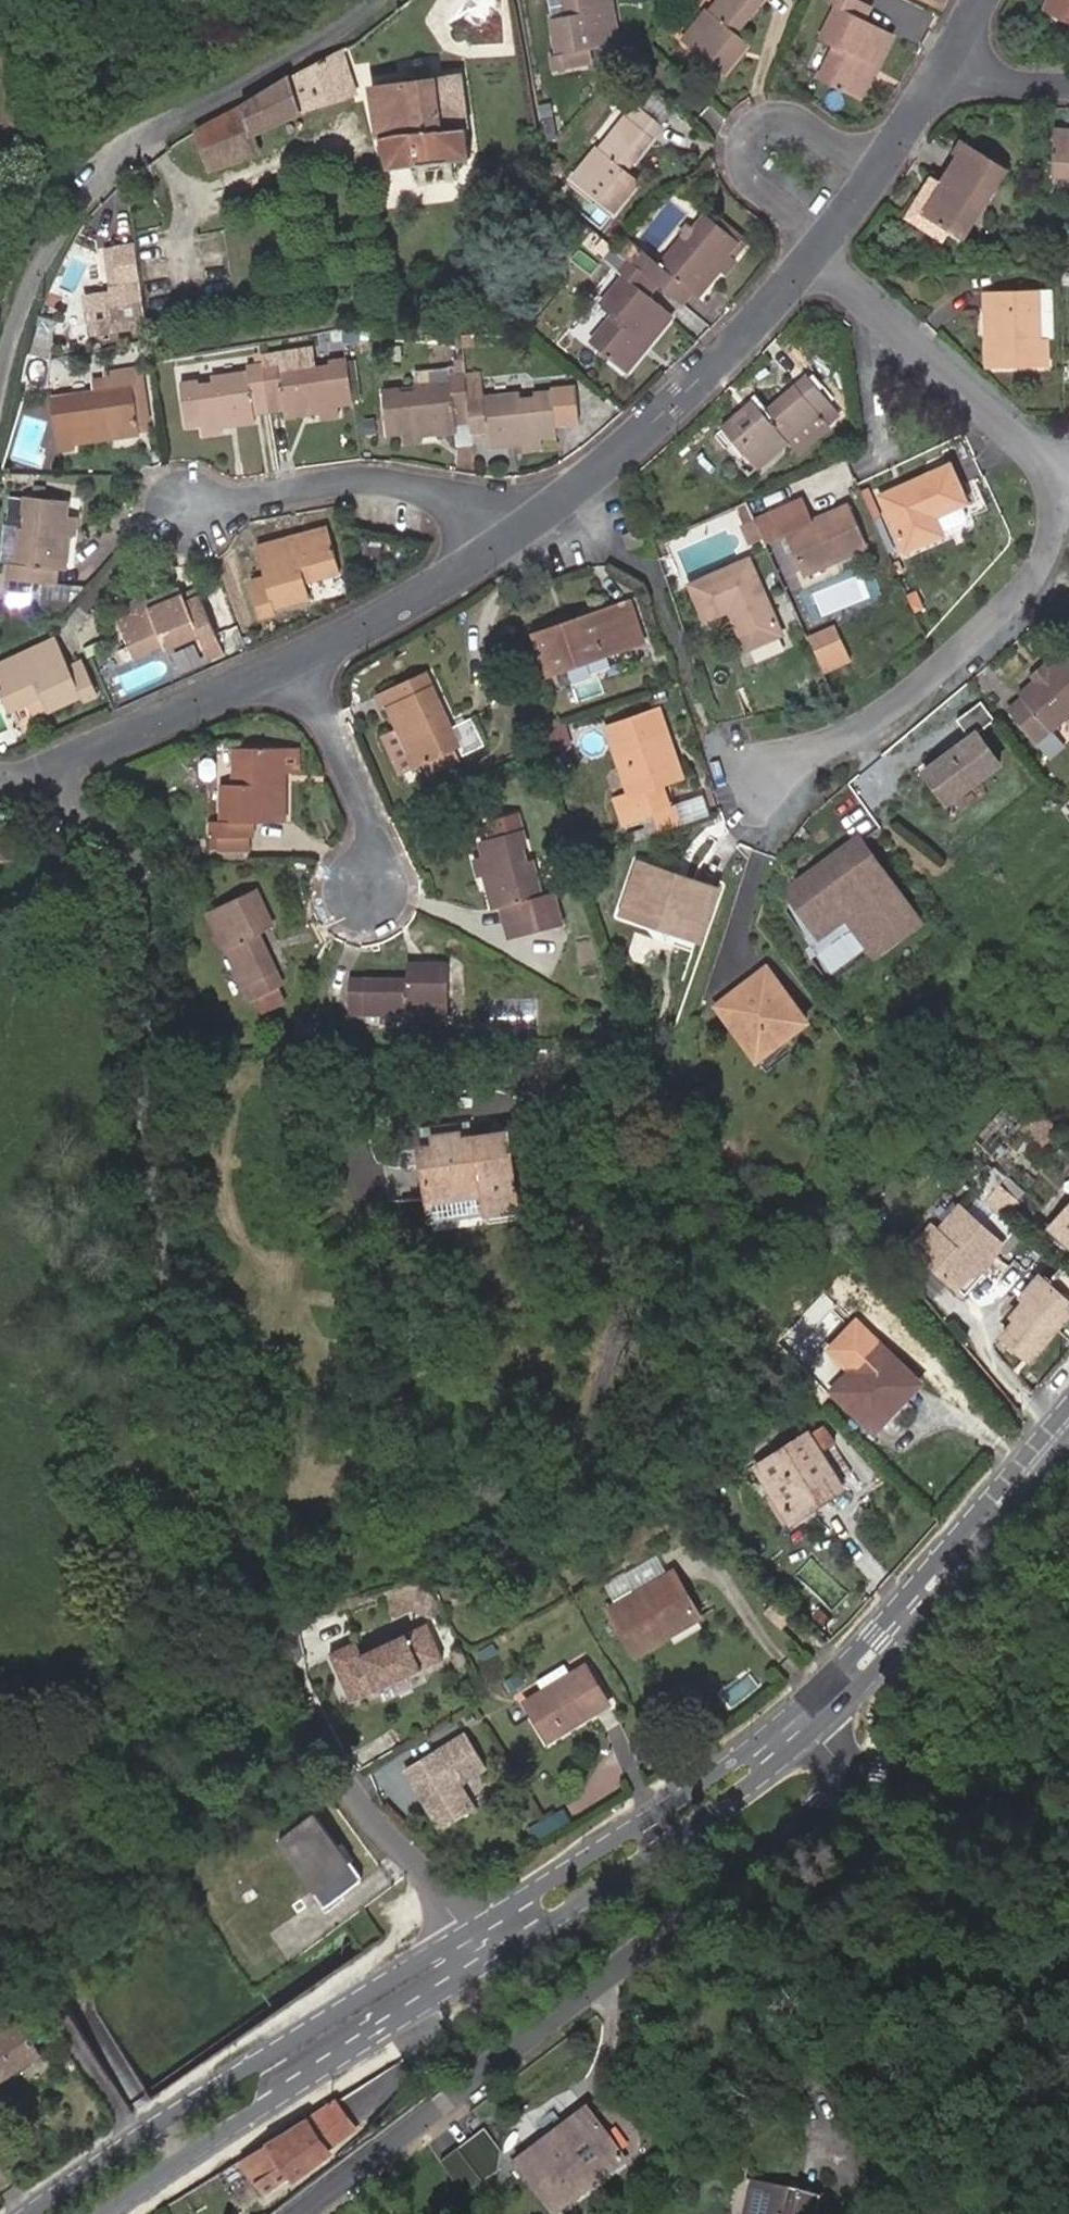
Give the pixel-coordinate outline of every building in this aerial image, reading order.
[(614,0),(569,0),(571,11),(553,15),(559,53),(552,53),(555,69),(593,64),(592,47),(620,43),(614,0)] [(735,34),(762,0),(721,0),(710,13),(706,10),(681,41),(722,74),(735,57),(724,48),(735,34)] [(865,0),(835,0),(838,2),(821,38),(834,44),(819,76),(860,97),(892,31),(867,18),(873,4),(865,0)] [(1043,9),(1068,22),(1068,0),(1047,0),(1043,9)] [(746,43),(735,34),(724,48),(735,57),(746,43)] [(358,97),(341,52),(282,81),(228,114),(196,130),(211,168),(255,153),(249,132),(302,110),(358,97)] [(457,75),(373,88),(380,139),(389,168),(470,155),(457,75)] [(616,183),(629,166),(664,121),(639,101),(604,145),(600,143),(573,176),(614,208),(627,192),(616,183)] [(1055,130),(1053,174),(1068,175),(1068,130),(1055,130)] [(961,236),(1003,167),(960,140),(952,155),(957,158),(923,213),(961,236)] [(640,175),(629,166),(616,183),(627,192),(640,175)] [(656,279),(681,299),(691,287),(696,291),(707,277),(702,272),(712,260),(717,264),(724,269),(737,253),(729,246),(738,235),(703,209),(661,261),(656,257),(630,238),(620,250),(629,256),(646,270),(656,279)] [(148,325),(135,241),(114,245),(126,327),(148,325)] [(647,290),(656,279),(646,270),(629,256),(619,268),(624,272),(600,301),(612,312),(588,341),(625,370),(671,310),(647,290)] [(702,272),(707,277),(717,264),(712,260),(702,272)] [(994,337),(989,337),(991,367),(997,371),(1049,368),(1048,340),(1057,339),(1054,291),(988,294),(988,313),(993,313),(994,337)] [(263,352),(264,361),(279,358),(279,366),(318,360),(315,344),(263,352)] [(264,361),(271,406),(286,405),(287,412),(305,409),(304,401),(319,399),(320,406),(321,411),(343,408),(341,400),(354,398),(348,355),(318,360),(279,366),(279,358),(264,361)] [(253,409),(271,406),(264,361),(246,363),(247,370),(181,381),(188,421),(200,419),(202,430),(221,427),(220,423),(219,415),(235,412),(236,420),(254,417),(253,409)] [(75,439),(141,428),(153,426),(151,417),(143,367),(104,373),(106,387),(50,398),(59,448),(75,445),(75,439)] [(454,418),(470,417),(468,390),(466,370),(448,372),(448,377),(382,386),(387,429),(400,427),(401,436),(421,434),(420,429),(419,422),(436,421),(437,427),(454,425),(454,418)] [(747,451),(737,459),(747,472),(790,436),(800,449),(832,423),(826,417),(836,408),(807,372),(765,407),(749,420),(740,409),(724,423),(747,451)] [(470,417),(472,437),(487,434),(489,442),(508,439),(507,431),(521,430),(522,438),(523,443),(544,442),(543,432),(557,430),(555,420),(577,417),(572,377),(551,380),(552,388),(483,397),(482,389),(468,390),(470,417)] [(749,420),(765,407),(756,397),(740,409),(749,420)] [(304,401),(305,409),(320,406),(319,399),(304,401)] [(220,423),(236,420),(235,412),(219,415),(220,423)] [(714,432),(737,459),(747,451),(724,423),(714,432)] [(507,431),(508,439),(522,438),(521,430),(507,431)] [(963,501),(947,464),(881,495),(904,548),(940,531),(932,515),(963,501)] [(68,532),(73,533),(76,513),(64,512),(66,497),(26,492),(17,561),(11,560),(9,574),(56,580),(57,566),(64,566),(66,547),(60,546),(62,531),(68,532)] [(765,540),(766,543),(784,534),(801,571),(828,559),(829,563),(866,545),(848,505),(811,522),(802,504),(757,524),(765,540)] [(959,509),(936,514),(938,527),(962,522),(959,509)] [(341,568),(329,524),(258,545),(266,574),(251,578),(261,613),(275,608),(274,604),(311,593),(308,579),(341,568)] [(765,540),(757,524),(744,530),(750,545),(765,540)] [(66,547),(68,532),(62,531),(60,546),(66,547)] [(749,562),(690,588),(705,623),(730,612),(747,651),(781,635),(749,562)] [(151,602),(148,595),(129,604),(134,616),(122,621),(137,658),(199,632),(201,637),(216,630),(199,588),(184,595),(181,590),(165,596),(167,602),(153,608),(151,602)] [(165,596),(151,602),(153,608),(167,602),(165,596)] [(557,640),(553,632),(533,639),(547,678),(642,644),(629,605),(571,625),(574,634),(557,640)] [(571,625),(553,632),(557,640),(574,634),(571,625)] [(53,638),(0,664),(0,695),(8,710),(26,701),(37,696),(45,711),(80,694),(81,697),(95,690),(79,658),(67,664),(53,638)] [(1068,712),(1068,664),(1065,659),(1021,697),(1028,705),(1013,717),(1032,741),(1047,729),(1048,730),(1068,712)] [(461,743),(426,668),(379,691),(386,706),(391,704),(420,763),(427,760),(461,743)] [(45,711),(37,696),(26,701),(34,718),(45,711)] [(968,738),(922,772),(946,804),(998,765),(975,733),(992,720),(980,703),(955,721),(968,738)] [(645,815),(671,806),(669,779),(662,782),(651,750),(669,744),(658,711),(606,728),(628,793),(614,798),(622,822),(645,815)] [(564,722),(539,723),(541,750),(566,748),(564,722)] [(286,742),(239,741),(238,777),(223,777),(222,814),(218,814),(219,828),(225,828),(251,829),(252,829),(253,815),(284,816),(285,767),(299,768),(300,743),(286,742)] [(461,743),(427,760),(431,769),(466,752),(461,743)] [(680,776),(669,744),(651,750),(662,782),(669,779),(680,776)] [(702,799),(680,804),(684,820),(706,815),(702,799)] [(651,832),(677,824),(671,806),(645,815),(651,832)] [(503,881),(495,883),(501,902),(509,900),(513,914),(519,933),(567,917),(556,885),(551,887),(546,888),(525,822),(485,835),(490,849),(480,853),(486,871),(491,869),(498,867),(503,881)] [(250,850),(251,829),(225,828),(225,849),(250,850)] [(917,915),(861,837),(792,884),(799,893),(786,903),(818,948),(852,924),(870,949),(917,915)] [(714,885),(635,860),(619,908),(697,935),(714,885)] [(491,869),(495,883),(503,881),(498,867),(491,869)] [(244,907),(257,901),(248,882),(201,905),(219,942),(222,940),(247,992),(249,991),(271,981),(277,978),(253,926),(244,907)] [(266,920),(257,901),(244,907),(253,926),(266,920)] [(427,977),(407,977),(352,976),(351,1007),(406,1008),(406,1013),(446,1013),(446,962),(427,961),(427,977)] [(407,961),(407,977),(427,977),(427,961),(407,961)] [(753,992),(720,1017),(751,1058),(800,1019),(762,970),(745,983),(753,992)] [(271,981),(249,991),(259,1012),(280,1002),(271,981)] [(713,1008),(720,1017),(753,992),(745,983),(713,1008)] [(800,1019),(751,1058),(762,1074),(769,1069),(766,1065),(804,1023),(800,1019)] [(468,1139),(466,1122),(418,1128),(421,1150),(436,1148),(434,1138),(458,1135),(459,1140),(468,1139)] [(483,1188),(514,1184),(507,1134),(468,1139),(459,1140),(458,1135),(434,1138),(436,1148),(421,1150),(428,1206),(484,1199),(483,1188)] [(990,1165),(985,1171),(1016,1197),(1021,1192),(990,1165)] [(972,1186),(1003,1213),(1016,1197),(985,1171),(972,1186)] [(1041,1216),(1068,1240),(1068,1182),(1041,1216)] [(519,1213),(514,1184),(483,1188),(484,1199),(428,1206),(432,1225),(519,1213)] [(980,1268),(1003,1241),(959,1204),(938,1229),(932,1223),(912,1246),(958,1285),(975,1264),(980,1268)] [(1033,1358),(1068,1315),(1068,1269),(1063,1263),(1049,1280),(1041,1273),(1024,1295),(1028,1299),(1015,1314),(1019,1318),(1006,1334),(1033,1358)] [(879,1345),(836,1392),(876,1429),(919,1380),(879,1345)] [(811,1437),(763,1469),(799,1522),(848,1489),(841,1480),(823,1454),(834,1446),(838,1444),(826,1428),(811,1437)] [(852,1472),(834,1446),(823,1454),(841,1480),(852,1472)] [(630,1575),(638,1589),(670,1572),(662,1558),(630,1575)] [(668,1624),(672,1632),(704,1615),(678,1567),(670,1572),(638,1589),(613,1603),(634,1643),(668,1624)] [(432,1605),(426,1589),(409,1586),(381,1595),(394,1619),(409,1613),(424,1619),(432,1605)] [(455,1643),(445,1624),(435,1630),(445,1649),(455,1643)] [(638,1651),(672,1632),(668,1624),(634,1643),(638,1651)] [(361,1655),(356,1643),(330,1654),(350,1702),(443,1662),(428,1625),(361,1655)] [(606,1702),(581,1666),(524,1705),(550,1742),(606,1702)] [(470,1734),(408,1768),(442,1828),(476,1808),(462,1783),(489,1768),(470,1734)] [(569,1805),(539,1824),(548,1838),(578,1819),(569,1805)] [(363,1885),(315,1819),(281,1844),(329,1910),(363,1885)] [(255,1864),(234,1859),(227,1861),(218,1872),(221,1894),(232,1902),(247,1901),(258,1892),(261,1878),(255,1864)] [(45,2052),(22,2017),(0,2032),(0,2081),(45,2052)] [(337,2102),(330,2106),(346,2135),(354,2130),(337,2102)] [(322,2140),(281,2163),(286,2173),(327,2150),(325,2147),(346,2135),(330,2106),(309,2118),(322,2140)] [(528,2159),(565,2207),(633,2155),(597,2107),(528,2159)] [(309,2118),(269,2142),(271,2146),(243,2162),(251,2176),(279,2160),(281,2163),(322,2140),(309,2118)] [(439,2164),(457,2192),(500,2164),(482,2136),(439,2164)] [(767,2186),(759,2213),(766,2213),(773,2187),(767,2186)] [(766,2213),(841,2213),(843,2205),(773,2187),(766,2213)]
